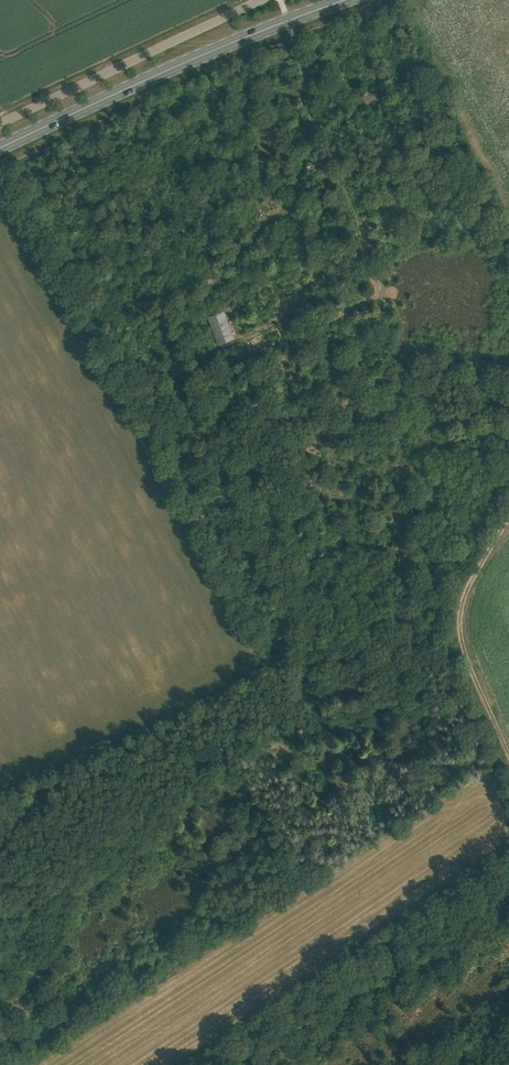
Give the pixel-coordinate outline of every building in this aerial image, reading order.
[(222,311),(209,316),(219,345),(232,340),(222,311)]
